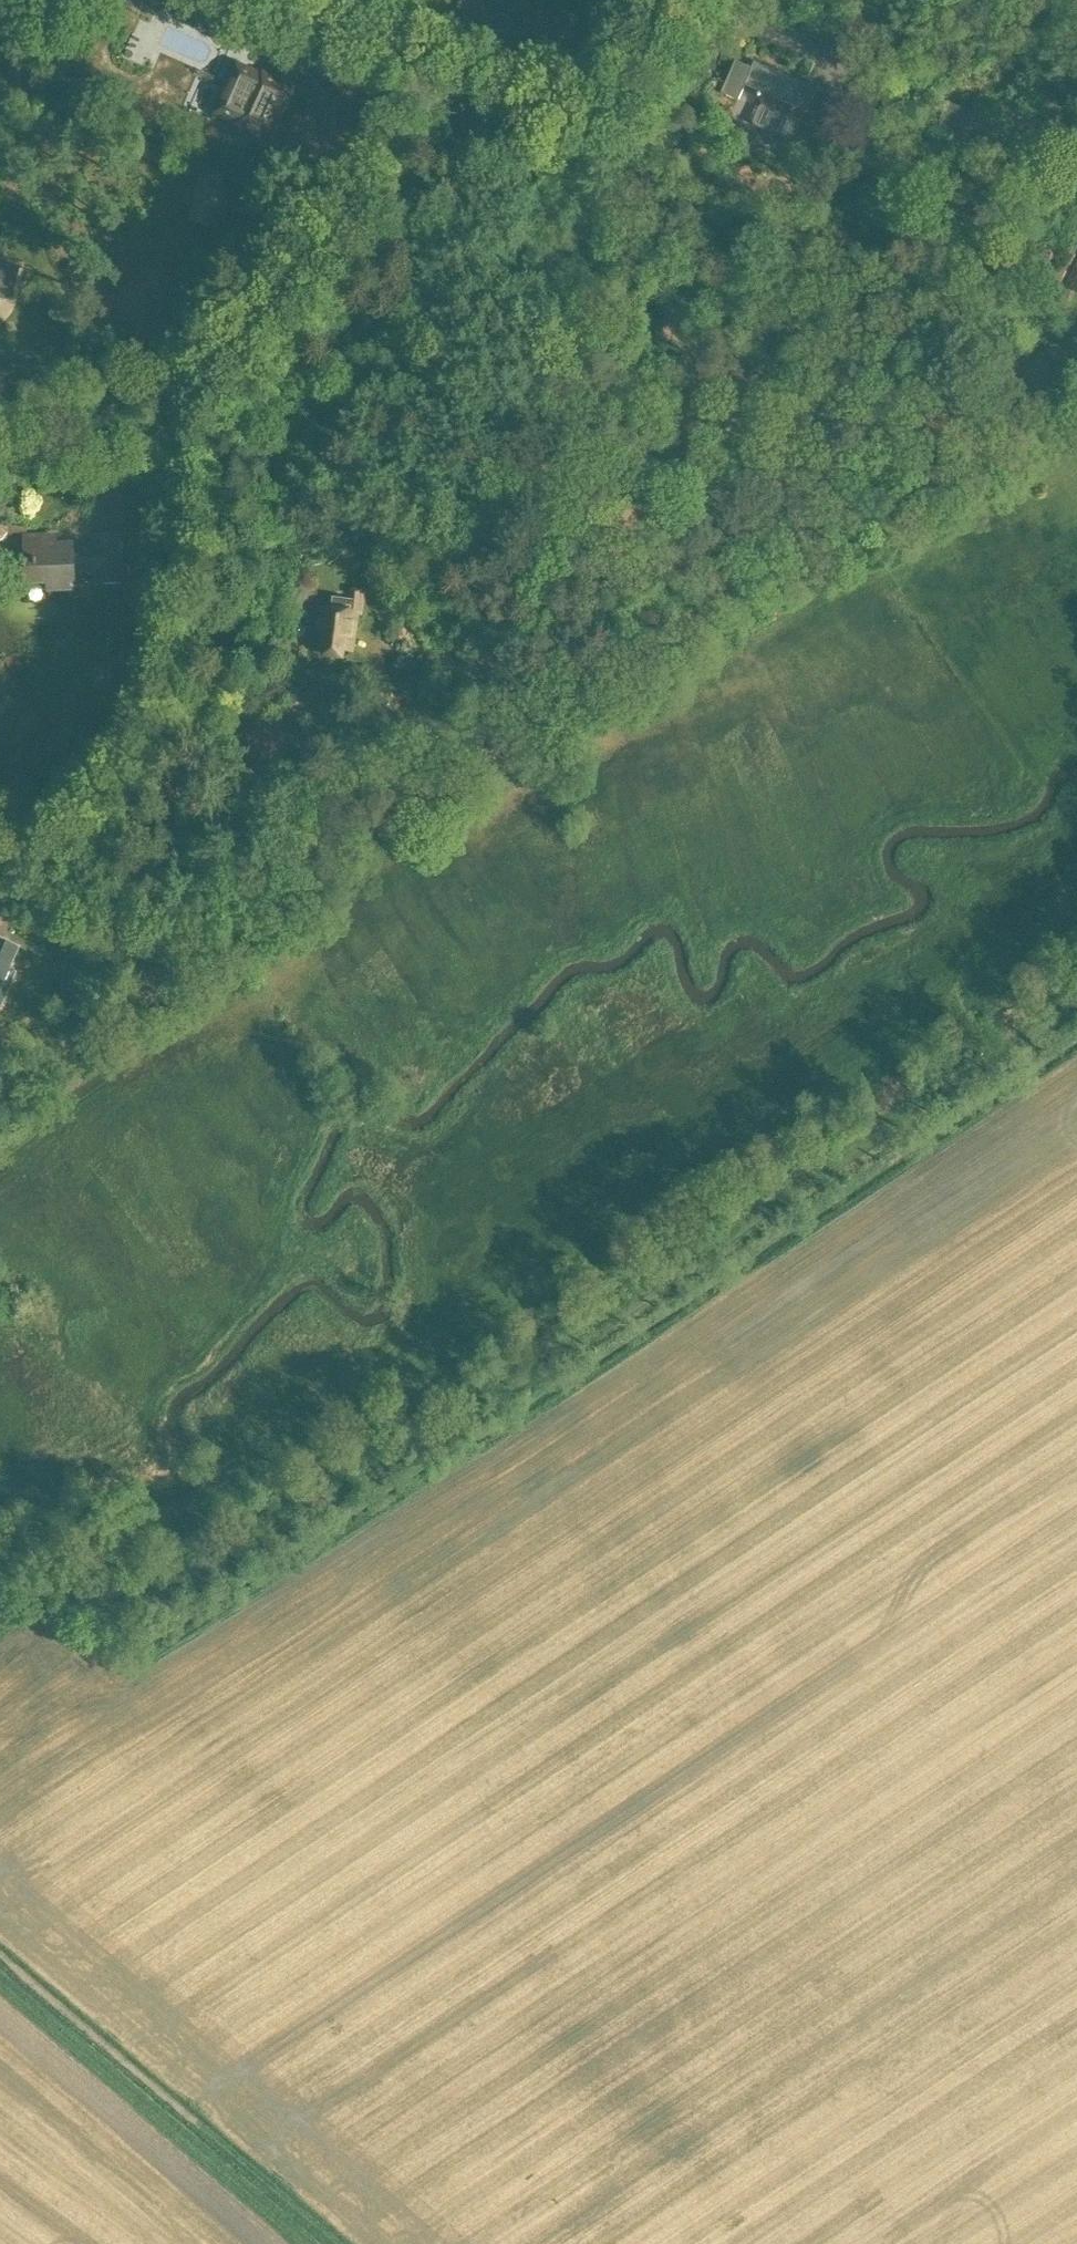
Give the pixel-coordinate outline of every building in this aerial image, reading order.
[(177,0),(171,0),(165,16),(182,23),(189,4),(177,0)] [(229,18),(214,10),(206,31),(221,40),(229,18)] [(755,92),(761,106),(828,137),(840,111),(826,105),(829,98),(815,93),(816,91),(753,64),(751,69),(734,62),(720,95),(739,103),(745,88),(755,92)] [(242,66),(220,114),(236,121),(235,123),(273,140),(283,118),(297,88),(266,73),(265,76),(242,66)] [(1044,102),(1037,116),(1063,129),(1070,115),(1044,102)] [(997,153),(1007,131),(947,103),(937,125),(947,130),(949,136),(956,134),(997,153)] [(861,128),(846,121),(838,139),(853,146),(861,128)] [(1066,289),(1076,294),(1076,263),(1066,289)] [(0,298),(14,302),(21,270),(0,265),(0,299),(0,298)] [(1060,291),(1053,305),(1063,310),(1070,296),(1060,291)] [(3,541),(7,537),(8,531),(28,533),(29,523),(0,520),(0,542),(3,541)] [(95,584),(123,584),(122,533),(97,533),(97,547),(75,548),(75,543),(57,543),(57,536),(25,536),(27,583),(49,582),(49,591),(73,591),(74,574),(95,573),(95,584)] [(351,592),(350,600),(333,598),(331,611),(320,609),(317,632),(323,633),(320,652),(323,652),(323,655),(342,659),(343,652),(351,653),(357,615),(361,616),(364,594),(351,592)] [(9,970),(17,952),(0,945),(0,1003),(14,972),(9,970)]
